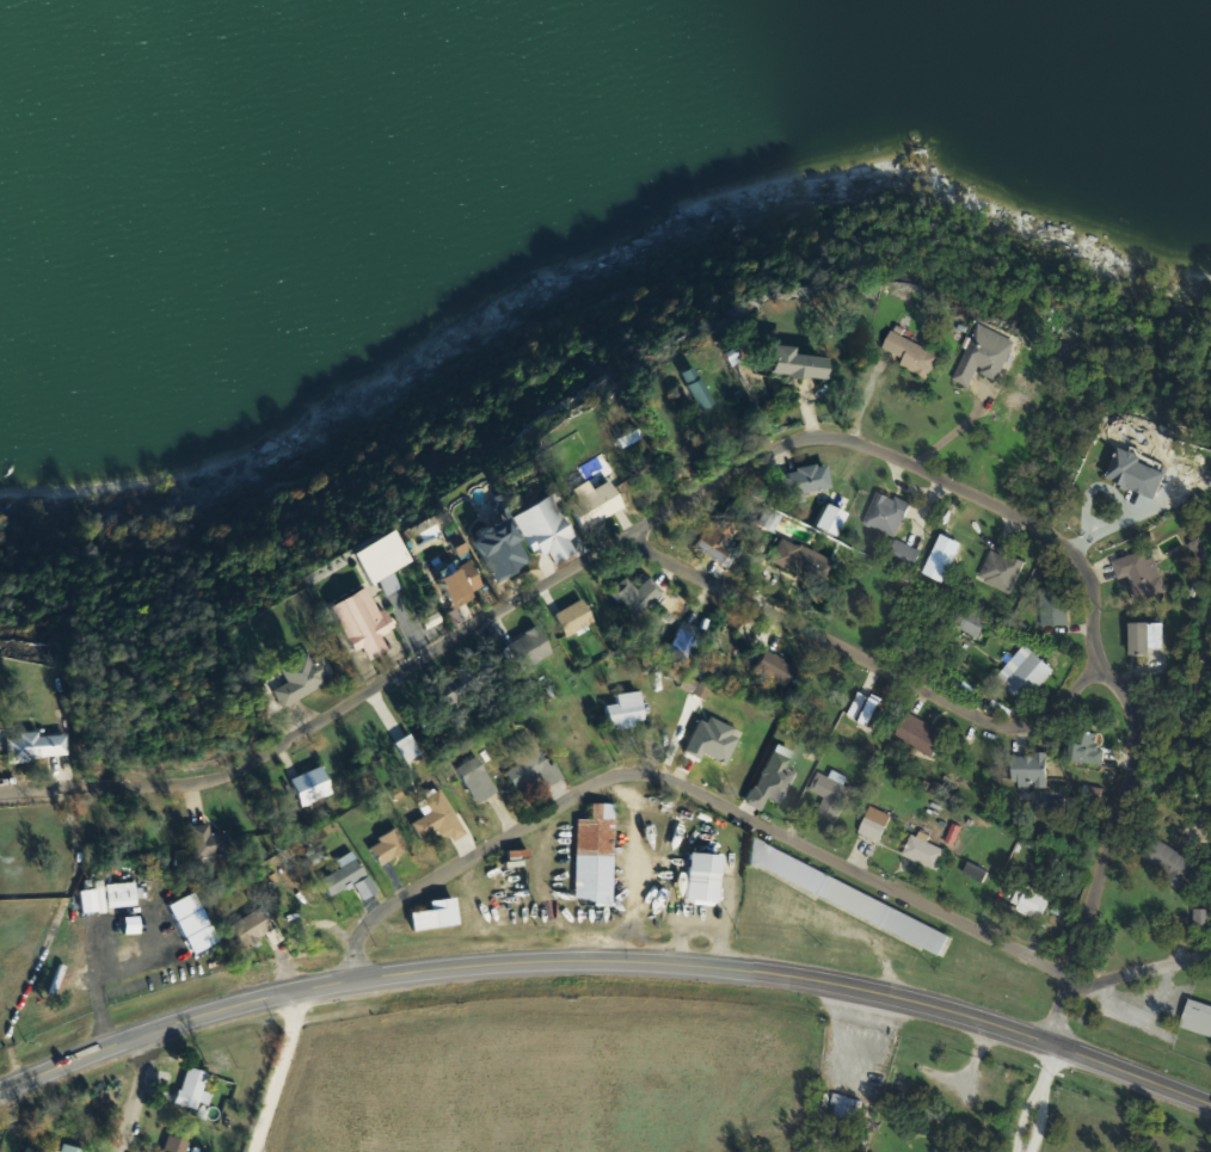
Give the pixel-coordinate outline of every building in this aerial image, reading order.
[(1025,341),(987,320),(954,381),(970,389),(980,371),(1003,383),(1025,341)] [(829,378),(831,356),(798,353),(799,345),(777,344),(774,374),(829,378)] [(715,390),(693,365),(681,376),(703,401),(715,390)] [(1164,499),(1177,468),(1127,447),(1114,479),(1164,499)] [(789,500),(834,489),(827,462),(782,473),(789,500)] [(573,506),(587,529),(629,505),(615,480),(573,506)] [(866,524),(898,538),(913,505),(880,491),(866,524)] [(518,516),(541,558),(551,552),(558,565),(581,552),(575,540),(580,538),(556,495),(518,516)] [(535,564),(513,518),(478,534),(500,581),(535,564)] [(735,551),(725,544),(734,530),(715,518),(696,547),(725,566),(735,551)] [(360,553),(376,583),(416,561),(400,531),(360,553)] [(837,559),(778,535),(770,555),(829,579),(837,559)] [(1011,594),(1026,564),(994,548),(979,579),(1011,594)] [(1136,600),(1166,595),(1159,552),(1116,559),(1120,580),(1133,578),(1136,600)] [(490,591),(475,562),(443,578),(458,607),(490,591)] [(335,604),(358,651),(367,647),(373,660),(392,651),(385,635),(396,630),(375,586),(335,604)] [(1166,623),(1134,623),(1134,654),(1166,654),(1166,623)] [(689,668),(703,637),(681,627),(667,658),(689,668)] [(1057,670),(1028,644),(997,679),(1027,705),(1057,670)] [(283,667),(312,649),(316,658),(325,652),(337,672),(328,678),(330,679),(287,707),(276,689),(291,680),(283,667)] [(799,666),(777,657),(769,677),(791,686),(799,666)] [(473,689),(464,671),(437,685),(446,703),(473,689)] [(620,704),(610,704),(610,724),(645,725),(646,693),(620,692),(620,704)] [(858,721),(880,724),(883,700),(860,698),(858,721)] [(897,740),(936,759),(949,732),(910,713),(897,740)] [(1105,749),(1100,749),(1100,733),(1078,733),(1078,763),(1105,763),(1105,749)] [(10,760),(72,757),(71,734),(9,737),(10,760)] [(518,789),(543,775),(550,787),(563,780),(539,737),(513,752),(520,765),(509,772),(518,789)] [(800,772),(789,768),(791,762),(770,754),(750,808),(760,812),(767,792),(790,801),(800,772)] [(1052,755),(1012,755),(1012,783),(1052,783),(1052,755)] [(500,791),(479,757),(459,769),(480,803),(500,791)] [(294,780),(306,807),(337,793),(324,766),(294,780)] [(820,814),(841,823),(857,787),(821,771),(813,791),(827,797),(820,814)] [(420,803),(427,817),(414,824),(424,842),(448,828),(455,839),(467,832),(443,790),(420,803)] [(614,924),(618,812),(695,815),(696,795),(619,792),(619,804),(593,803),(593,818),(579,818),(576,923),(614,924)] [(884,845),(896,816),(874,807),(862,836),(884,845)] [(934,832),(925,828),(921,838),(915,835),(905,857),(939,873),(950,851),(929,842),(934,832)] [(411,849),(400,829),(370,846),(381,866),(411,849)] [(1144,859),(1194,888),(1206,867),(1156,838),(1144,859)] [(758,840),(747,861),(944,955),(954,935),(758,840)] [(538,925),(534,850),(496,852),(500,927),(538,925)] [(333,898),(356,884),(365,900),(379,892),(355,851),(339,861),(343,869),(323,881),(333,898)] [(723,905),(726,854),(692,852),(689,903),(723,905)] [(138,882),(109,883),(110,908),(139,907),(138,882)] [(1039,923),(1054,903),(1031,886),(1016,906),(1039,923)] [(415,930),(462,925),(459,897),(433,900),(434,909),(413,911),(415,930)] [(243,953),(278,929),(262,907),(228,931),(243,953)] [(1196,910),(1195,936),(1210,936),(1210,911),(1196,910)] [(1190,1001),(1184,1031),(1210,1036),(1210,1005),(1190,1001)] [(203,1101),(204,1101),(213,1074),(190,1066),(178,1104),(200,1111),(203,1101)] [(862,1121),(865,1099),(835,1095),(832,1117),(862,1121)] [(193,1144),(171,1134),(162,1151),(189,1151),(193,1144)] [(65,1143),(62,1151),(92,1151),(65,1143)]
